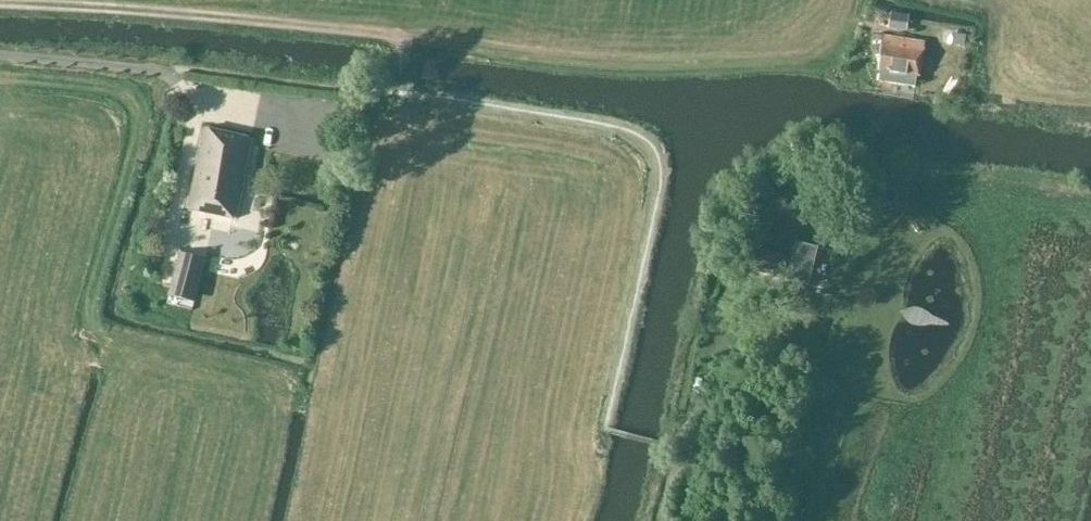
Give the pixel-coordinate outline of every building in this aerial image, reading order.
[(896,86),(903,40),(883,37),(878,70),(880,70),(878,83),(896,86)] [(924,43),(903,40),(896,86),(914,89),(916,76),(919,76),(924,43)] [(236,218),(252,139),(204,129),(188,209),(236,218)] [(787,264),(788,258),(754,250),(749,271),(783,279),(783,278),(795,281),(799,267),(787,264)] [(194,302),(205,261),(179,254),(169,296),(194,302)] [(799,314),(804,293),(790,289),(784,311),(799,314)]
